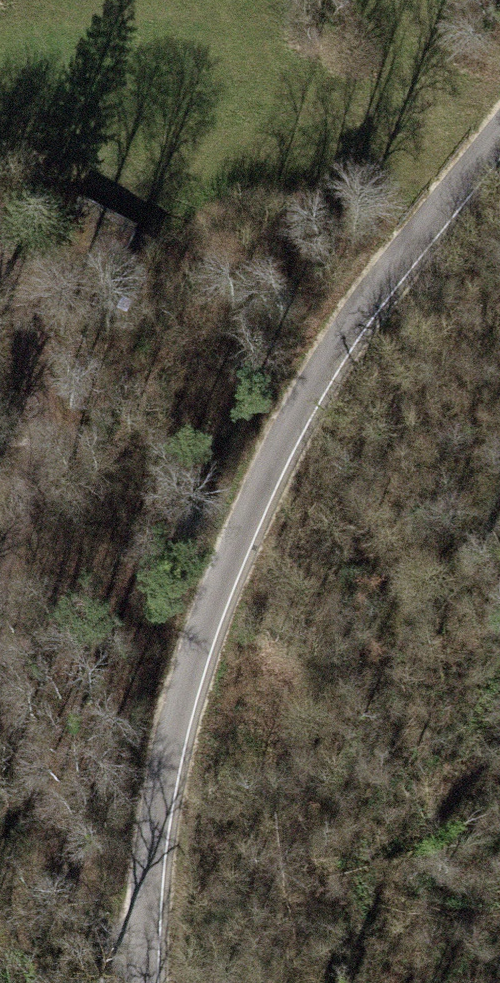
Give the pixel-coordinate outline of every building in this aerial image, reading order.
[(56,256),(106,282),(133,231),(83,205),(56,256)]
